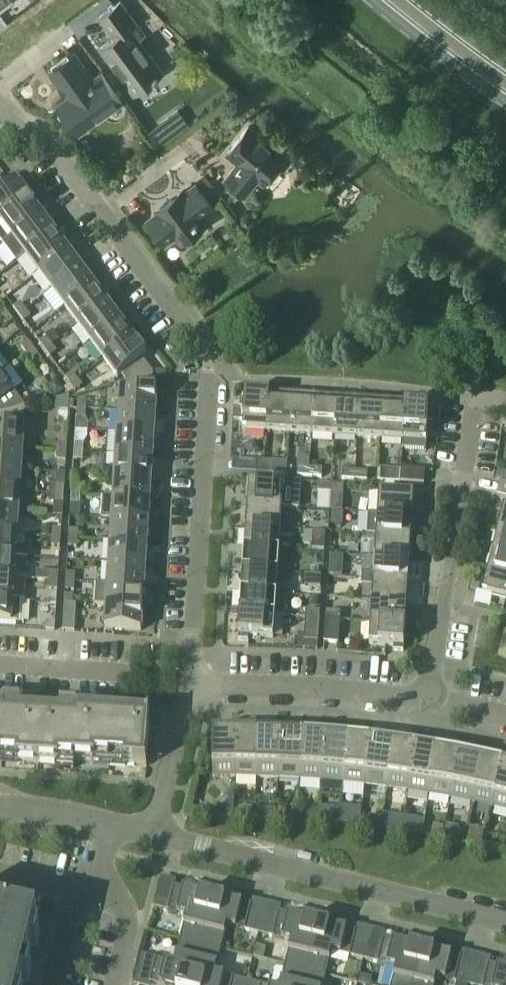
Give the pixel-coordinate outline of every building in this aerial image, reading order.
[(14,0),(0,0),(0,10),(14,0)] [(146,56),(137,43),(146,36),(120,0),(99,16),(114,36),(100,47),(134,93),(155,77),(156,79),(159,76),(158,74),(163,71),(149,53),(146,56)] [(123,99),(102,70),(93,76),(74,51),(49,70),(68,95),(57,103),(78,132),(123,99)] [(290,161),(290,156),(282,150),(279,151),(248,126),(227,152),(239,162),(225,179),(244,194),(258,177),(264,182),(276,166),(280,168),(284,168),(290,161)] [(28,199),(15,181),(0,192),(0,221),(28,199)] [(200,216),(212,207),(195,184),(183,193),(182,190),(157,209),(159,211),(147,220),(164,243),(176,234),(181,241),(205,222),(200,216)] [(3,245),(5,244),(13,238),(41,217),(28,199),(0,221),(0,241),(3,245)] [(18,261),(25,255),(54,234),(41,217),(13,238),(5,244),(7,246),(7,251),(12,257),(16,258),(18,261)] [(38,273),(67,251),(54,234),(25,255),(38,273)] [(52,290),(80,269),(67,251),(38,273),(52,290)] [(65,308),(93,286),(80,269),(52,290),(65,308)] [(78,325),(106,304),(93,286),(65,308),(78,325)] [(25,310),(20,303),(13,308),(18,315),(25,310)] [(90,343),(119,321),(106,304),(78,325),(90,343)] [(30,317),(25,310),(18,315),(23,322),(30,317)] [(13,322),(7,314),(0,320),(6,327),(13,322)] [(103,360),(132,338),(119,321),(90,343),(103,360)] [(51,345),(46,338),(39,344),(44,350),(51,345)] [(152,374),(142,360),(146,357),(132,338),(103,360),(117,378),(121,375),(126,381),(152,374)] [(33,349),(28,342),(21,348),(26,354),(33,349)] [(56,352),(51,345),(44,350),(49,357),(56,352)] [(38,356),(33,349),(26,354),(31,361),(38,356)] [(77,380),(72,373),(65,378),(70,385),(77,380)] [(13,392),(0,374),(0,402),(13,392)] [(155,414),(156,391),(151,391),(152,374),(126,381),(125,389),(120,389),(118,412),(155,414)] [(82,387),(77,380),(70,385),(75,392),(82,387)] [(233,408),(232,421),(243,422),(242,431),(266,432),(268,396),(244,395),(244,399),(239,399),(239,402),(239,409),(233,408)] [(289,434),(291,398),(268,396),(266,432),(289,434)] [(311,435),(314,399),(291,398),(289,434),(311,435)] [(334,437),(336,401),(314,399),(311,435),(334,437)] [(86,410),(86,401),(77,401),(77,409),(86,410)] [(357,438),(359,402),(336,401),(334,437),(357,438)] [(380,440),(382,404),(359,402),(357,438),(380,440)] [(402,441),(405,405),(382,404),(380,440),(402,441)] [(426,443),(427,421),(432,421),(432,414),(433,414),(433,411),(428,411),(428,407),(405,405),(402,441),(426,443)] [(85,418),(86,410),(77,409),(76,418),(85,418)] [(153,436),(155,414),(118,412),(117,433),(153,436)] [(24,427),(0,425),(0,448),(22,449),(24,427)] [(152,457),(153,436),(117,433),(116,455),(152,457)] [(66,452),(67,444),(58,443),(57,452),(66,452)] [(83,453),(83,444),(75,444),(74,452),(83,453)] [(22,449),(0,448),(0,470),(21,471),(22,449)] [(65,461),(66,452),(57,452),(57,460),(65,461)] [(82,461),(83,453),(74,452),(73,461),(82,461)] [(150,479),(152,457),(116,455),(114,476),(150,479)] [(286,476),(286,470),(271,469),(271,462),(264,461),(263,474),(286,476)] [(309,477),(309,468),(297,468),(296,476),(309,477)] [(321,478),(322,469),(309,468),(309,477),(321,478)] [(423,485),(424,471),(401,469),(401,471),(400,483),(423,485)] [(21,471),(0,470),(0,491),(19,492),(21,471)] [(354,480),(355,471),(342,470),(342,479),(354,480)] [(400,483),(401,471),(382,470),(382,482),(400,483)] [(367,481),(367,472),(355,471),(354,480),(367,481)] [(149,500),(150,479),(114,476),(113,498),(149,500)] [(248,483),(246,506),(281,508),(297,509),(299,483),(283,482),(252,479),(252,483),(248,483)] [(500,482),(496,496),(505,498),(505,484),(500,482)] [(331,493),(331,485),(318,484),(318,493),(331,493)] [(343,494),(343,485),(331,485),(331,493),(343,494)] [(63,495),(64,487),(55,486),(54,495),(63,495)] [(80,496),(80,487),(72,487),(71,495),(80,496)] [(19,492),(0,491),(0,513),(18,514),(19,492)] [(412,517),(413,494),(378,492),(377,515),(412,517)] [(63,504),(63,495),(54,495),(54,503),(63,504)] [(79,505),(80,496),(71,495),(71,504),(79,505)] [(149,500),(113,498),(102,497),(100,519),(111,520),(148,522),(149,500)] [(280,523),(281,508),(246,506),(245,527),(291,530),(292,523),(280,523)] [(498,530),(505,532),(505,509),(503,508),(498,530)] [(18,514),(0,513),(0,534),(16,535),(18,514)] [(410,538),(412,517),(377,515),(376,529),(364,529),(364,535),(410,538)] [(146,544),(148,522),(111,520),(110,542),(146,544)] [(278,551),(279,536),(291,537),(291,530),(245,527),(244,549),(278,551)] [(60,538),(61,530),(52,529),(51,538),(60,538)] [(77,539),(78,531),(69,530),(68,539),(77,539)] [(498,530),(493,551),(505,554),(505,532),(498,530)] [(15,557),(25,558),(25,550),(15,550),(16,535),(0,534),(0,556),(15,557)] [(409,560),(410,538),(364,535),(364,542),(375,543),(375,558),(409,560)] [(60,547),(60,538),(51,538),(51,547),(60,547)] [(76,548),(77,539),(68,539),(68,548),(76,548)] [(145,566),(146,544),(110,542),(109,563),(145,566)] [(277,566),(278,551),(244,549),(242,570),(289,573),(289,567),(277,566)] [(493,551),(487,572),(505,577),(505,554),(493,551)] [(15,557),(0,556),(0,578),(25,579),(27,558),(25,558),(15,557)] [(408,581),(409,560),(375,558),(373,573),(362,572),(361,578),(408,581)] [(143,587),(145,566),(109,563),(107,585),(143,587)] [(242,570),(241,592),(286,595),(286,594),(276,594),(277,579),(288,580),(289,573),(242,570)] [(487,572),(482,594),(505,600),(505,577),(487,572)] [(57,582),(58,573),(49,573),(49,581),(57,582)] [(74,583),(75,574),(66,574),(65,582),(74,583)] [(309,577),(308,590),(320,591),(321,578),(309,577)] [(25,579),(0,578),(0,599),(24,601),(25,579)] [(406,603),(408,581),(361,578),(361,585),(372,586),(372,601),(406,603)] [(57,591),(57,582),(49,581),(48,590),(57,591)] [(74,592),(74,583),(65,582),(65,591),(74,592)] [(143,587),(107,585),(95,584),(94,606),(106,606),(142,609),(143,587)] [(284,616),(286,595),(241,592),(239,613),(284,616)] [(24,601),(0,599),(0,622),(22,624),(24,601)] [(405,624),(406,603),(372,601),(371,622),(405,624)] [(74,632),(76,605),(64,604),(62,632),(74,632)] [(140,631),(142,609),(106,606),(104,629),(140,631)] [(273,638),(274,616),(284,617),(284,616),(239,613),(238,631),(238,641),(248,641),(248,637),(273,638)] [(318,643),(319,619),(305,618),(304,642),(318,643)] [(338,644),(340,620),(325,619),(324,644),(338,644)] [(54,631),(55,622),(46,622),(45,631),(54,631)] [(404,642),(405,624),(371,622),(368,645),(393,646),(393,651),(403,652),(403,642),(404,642)] [(147,684),(148,672),(136,672),(135,684),(147,684)] [(16,758),(15,763),(58,766),(59,761),(95,764),(95,759),(124,761),(123,765),(146,767),(149,716),(61,710),(60,715),(45,714),(20,712),(21,707),(0,706),(0,757),(16,758)] [(235,777),(235,733),(212,733),(212,778),(235,777)] [(256,778),(257,734),(235,733),(235,777),(256,778)] [(278,779),(280,734),(257,734),(256,778),(278,779)] [(300,780),(302,736),(280,734),(278,779),(300,780)] [(321,781),(325,737),(302,736),(300,780),(321,781)] [(343,783),(346,739),(325,737),(321,781),(343,783)] [(364,785),(369,741),(346,739),(343,783),(364,785)] [(386,788),(392,744),(369,741),(364,785),(386,788)] [(407,791),(414,748),(392,744),(386,788),(407,791)] [(428,795),(436,751),(414,748),(407,791),(428,795)] [(450,799),(458,755),(436,751),(428,795),(450,799)] [(471,803),(480,760),(458,755),(450,799),(471,803)] [(492,808),(502,764),(480,760),(471,803),(492,808)] [(502,764),(492,808),(505,811),(505,765),(502,764)] [(232,799),(215,818),(232,818),(232,799)] [(239,808),(239,818),(251,819),(251,809),(239,808)] [(276,808),(276,818),(285,818),(286,809),(276,808)] [(256,810),(256,819),(259,819),(265,819),(265,815),(260,810),(256,810)] [(319,811),(318,822),(330,823),(331,812),(319,811)] [(347,813),(346,825),(349,825),(358,826),(359,814),(347,813)] [(369,821),(368,827),(380,829),(382,818),(374,818),(369,821)] [(380,829),(396,831),(397,821),(382,819),(380,829)] [(412,832),(413,824),(405,823),(404,831),(412,832)] [(446,825),(443,839),(454,841),(457,827),(446,825)] [(432,827),(431,837),(441,838),(442,829),(432,827)] [(495,847),(504,850),(505,843),(505,838),(498,836),(495,847)] [(200,945),(212,896),(173,887),(167,911),(185,916),(179,940),(200,945)] [(245,930),(251,906),(212,896),(200,945),(220,950),(226,926),(245,930)] [(305,971),(317,922),(278,912),(272,937),(290,942),(284,965),(305,971)] [(28,959),(38,922),(0,913),(0,984),(22,984),(28,959)] [(350,956),(356,932),(317,922),(305,971),(325,976),(331,952),(350,956)] [(422,948),(383,938),(377,963),(395,968),(391,984),(412,984),(422,948)] [(200,945),(179,940),(174,963),(155,959),(149,984),(155,984),(190,984),(200,945)] [(215,973),(220,950),(200,945),(190,984),(231,984),(233,978),(215,973)] [(460,957),(422,948),(412,984),(434,984),(436,978),(454,982),(460,957)] [(488,964),(483,984),(505,984),(505,969),(488,964)] [(305,971),(284,965),(279,984),(301,984),(305,971)] [(325,976),(305,971),(301,984),(323,984),(325,976)]
